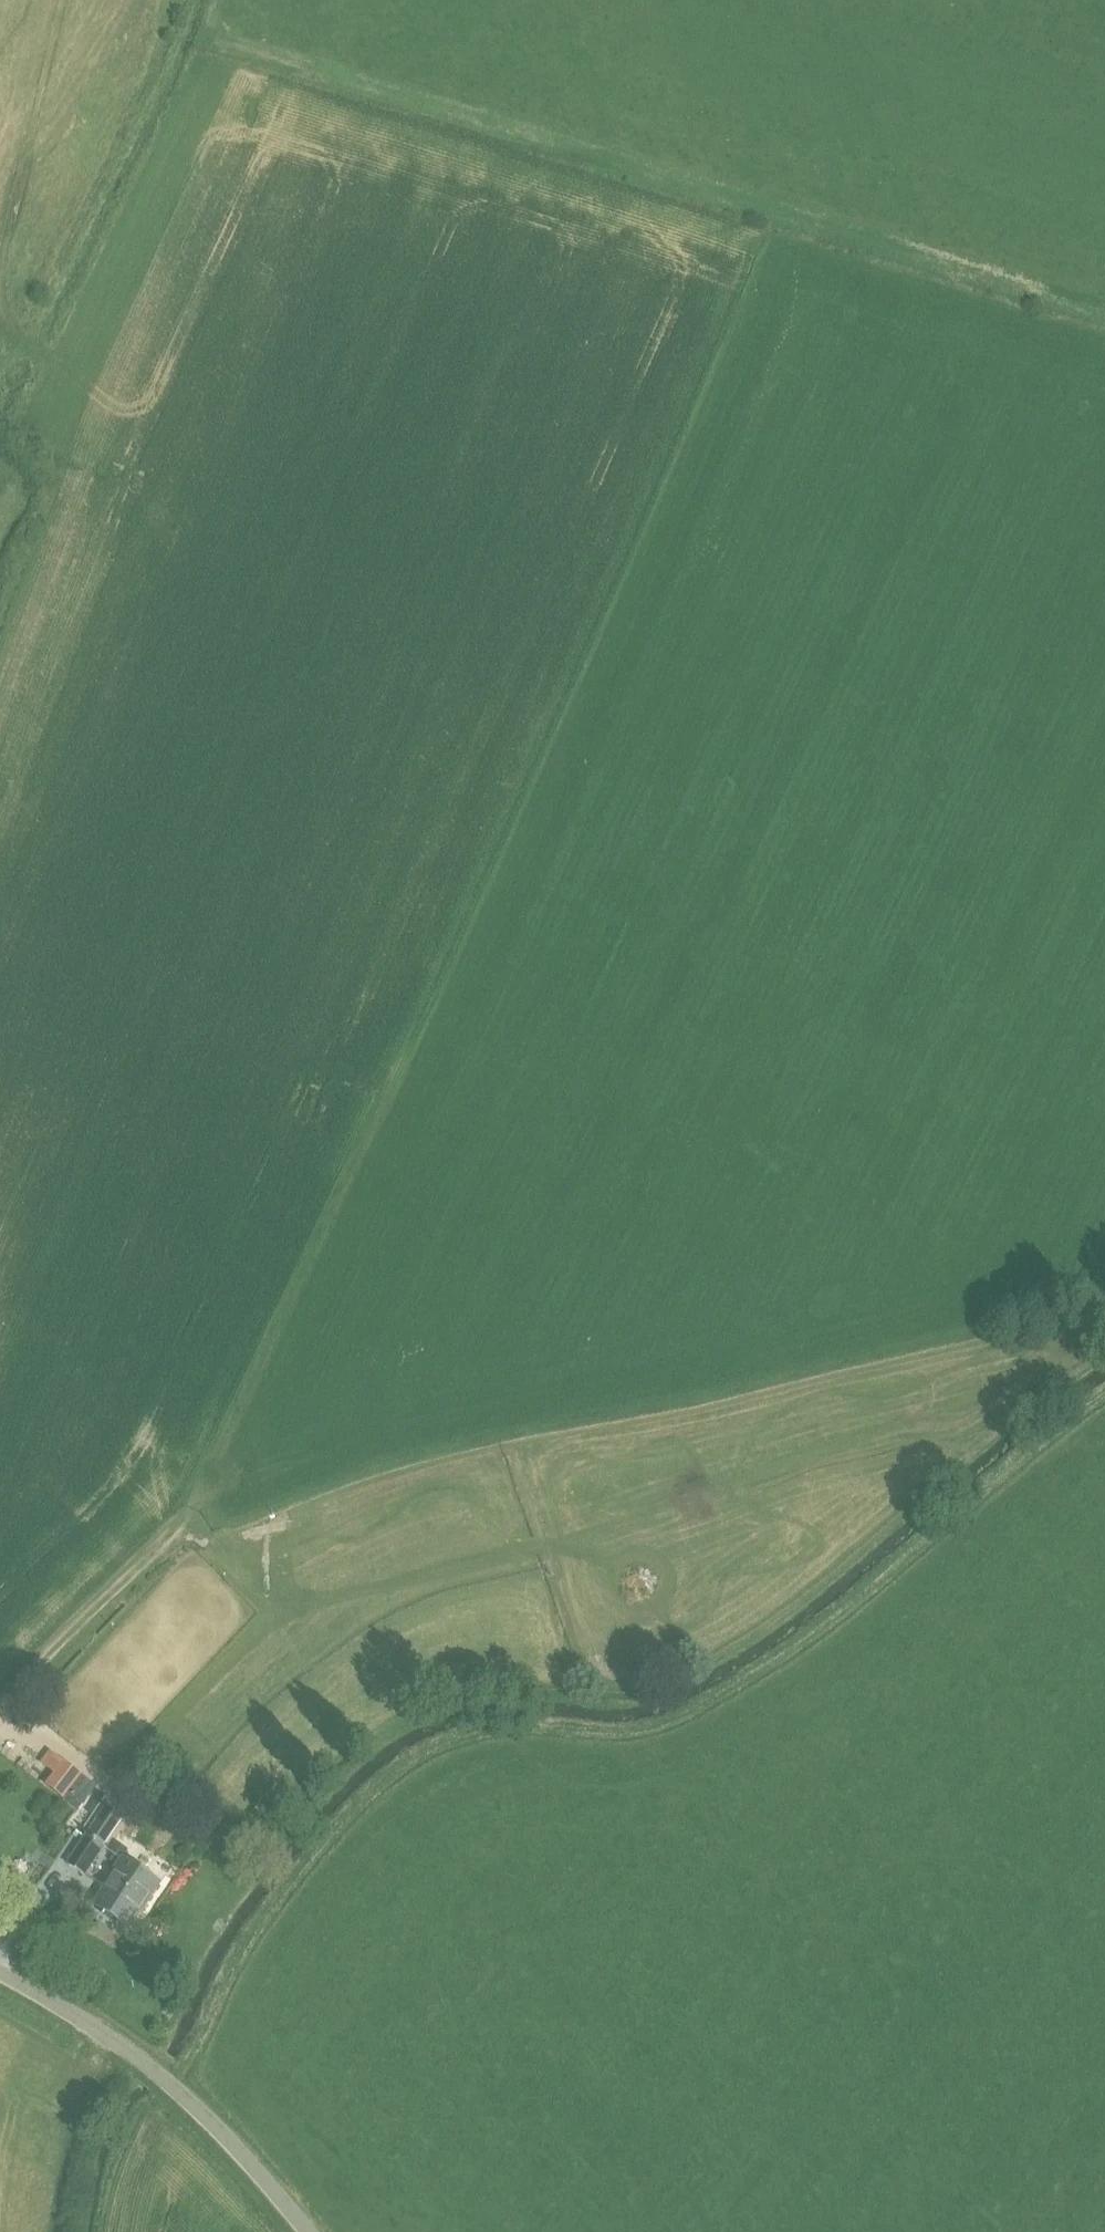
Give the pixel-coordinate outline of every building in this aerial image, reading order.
[(73,1788),(54,1773),(46,1784),(65,1799),(73,1788)] [(72,1795),(86,1807),(104,1784),(89,1773),(72,1795)] [(105,1846),(104,1845),(123,1817),(107,1805),(87,1834),(66,1865),(84,1877),(105,1846)] [(103,1888),(105,1890),(95,1905),(128,1927),(142,1905),(145,1906),(160,1883),(122,1859),(103,1888)] [(167,1875),(155,1891),(167,1900),(179,1883),(167,1875)]
